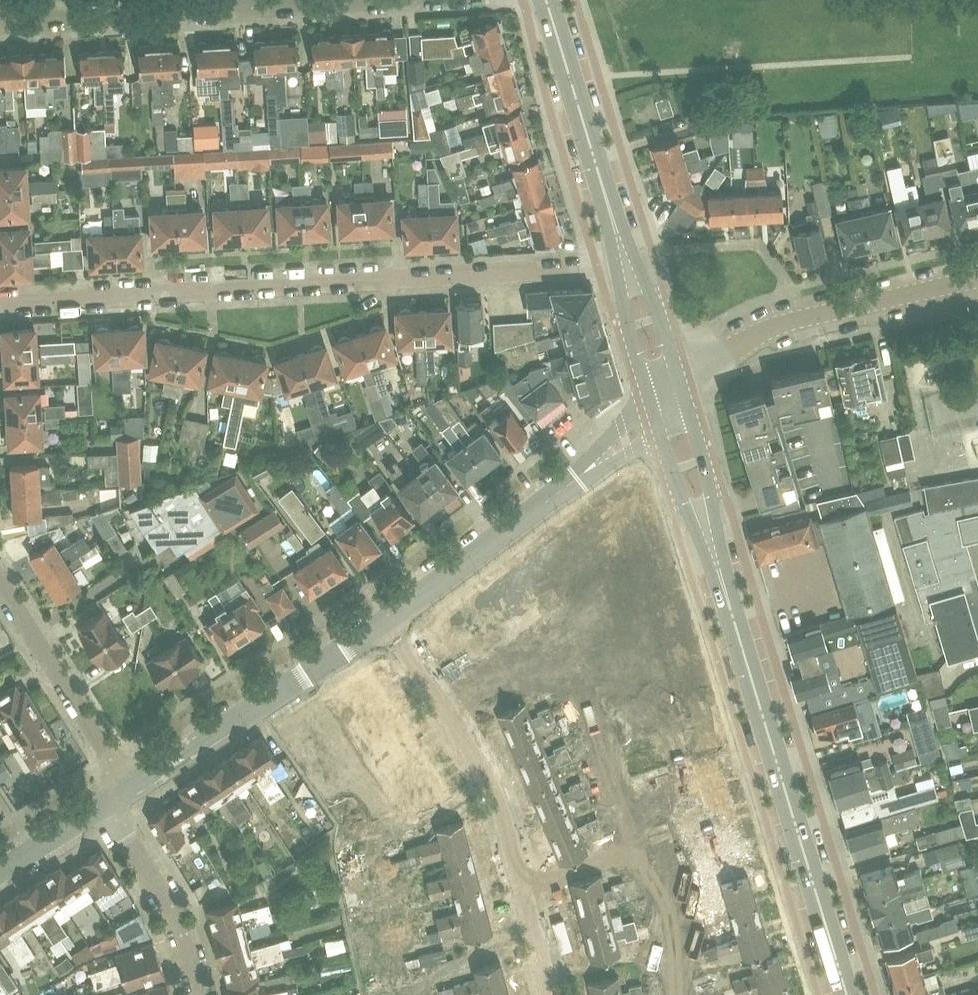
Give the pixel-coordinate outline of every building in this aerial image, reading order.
[(454,54),(504,39),(498,20),(469,28),(473,40),(457,44),(454,34),(422,37),(422,33),(410,34),(411,55),(408,56),(409,57),(424,57),(443,55),(454,54)] [(396,59),(394,31),(373,32),(376,84),(377,96),(386,96),(384,71),(397,70),(396,59)] [(368,85),(376,84),(373,32),(353,33),(355,63),(366,62),(368,85)] [(343,64),(355,63),(353,33),(332,35),(336,87),(344,86),(343,64)] [(327,87),(336,87),(332,35),(311,36),(313,65),(325,65),(327,87)] [(285,68),(298,67),(296,38),(275,39),(279,109),(284,108),(284,104),(288,104),(285,68)] [(254,56),(247,56),(248,81),(257,81),(269,80),(269,87),(268,87),(269,92),(267,92),(271,147),(281,146),(281,133),(279,115),(280,115),(279,109),(275,39),(253,41),(254,56)] [(481,68),(509,59),(504,39),(454,54),(443,55),(447,67),(468,60),(471,71),(481,68)] [(237,42),(217,43),(220,95),(228,95),(228,82),(248,81),(247,56),(238,57),(237,42)] [(220,95),(217,43),(196,44),(198,74),(199,91),(211,91),(211,96),(220,95)] [(173,75),(181,75),(179,45),(159,47),(162,99),(174,98),(173,75)] [(163,121),(162,99),(159,47),(138,48),(140,75),(132,78),(134,105),(144,105),(142,77),(152,77),(155,122),(156,122),(163,121)] [(64,51),(62,51),(60,49),(54,49),(52,52),(45,53),(47,105),(55,104),(55,95),(67,94),(64,51)] [(124,89),(124,78),(122,49),(102,50),(104,102),(105,120),(115,119),(114,90),(124,89)] [(95,103),(104,102),(102,50),(80,51),(82,81),(94,80),(95,103)] [(26,106),(47,105),(45,53),(23,54),(25,83),(26,106)] [(13,84),(25,83),(23,54),(3,55),(6,107),(14,107),(13,84)] [(411,89),(426,84),(424,57),(409,57),(411,89)] [(450,98),(515,78),(509,59),(481,68),(485,78),(447,90),(450,98)] [(483,110),(521,98),(515,78),(450,98),(442,100),(443,103),(450,107),(479,98),(483,110)] [(412,109),(424,105),(430,103),(426,84),(411,89),(412,109)] [(669,94),(656,98),(661,114),(674,110),(669,94)] [(977,114),(975,102),(960,106),(962,118),(977,114)] [(427,132),(431,130),(424,105),(412,109),(412,115),(414,138),(430,137),(427,132)] [(889,125),(886,108),(873,111),(877,127),(889,125)] [(476,143),(526,129),(520,109),(482,120),(485,131),(463,138),(466,147),(476,143)] [(832,113),(817,116),(821,137),(836,134),(832,113)] [(280,115),(279,115),(281,133),(281,146),(300,145),(310,144),(308,114),(280,115)] [(407,115),(379,117),(380,135),(408,133),(407,115)] [(860,115),(844,118),(849,138),(864,134),(860,115)] [(734,128),(752,127),(752,116),(734,116),(734,128)] [(116,129),(115,119),(105,120),(106,130),(116,129)] [(310,141),(326,140),(325,120),(325,119),(309,120),(309,129),(310,141)] [(355,119),(338,120),(339,141),(357,140),(355,119)] [(224,150),(238,149),(252,148),(251,131),(239,132),(238,120),(222,121),(222,124),(224,150)] [(160,147),(165,147),(163,128),(163,121),(156,122),(157,144),(160,147)] [(195,151),(205,151),(224,150),(222,124),(209,125),(209,132),(194,133),(195,151)] [(7,125),(8,150),(19,150),(18,125),(7,125)] [(76,125),(49,127),(49,131),(50,148),(63,147),(64,159),(78,158),(77,141),(76,131),(76,125)] [(438,155),(454,150),(447,126),(431,130),(427,132),(430,137),(438,155)] [(716,151),(730,147),(728,126),(712,127),(712,140),(716,151)] [(195,151),(194,133),(178,134),(178,127),(163,128),(165,147),(165,153),(173,153),(195,151)] [(504,157),(532,148),(526,129),(476,143),(479,152),(500,145),(504,157)] [(88,130),(76,131),(77,141),(78,158),(81,158),(107,157),(106,143),(89,144),(88,130)] [(50,148),(49,131),(40,132),(42,160),(51,160),(64,159),(63,147),(50,148)] [(660,168),(699,156),(697,148),(683,152),(678,137),(653,145),(660,168)] [(29,150),(38,150),(37,139),(29,139),(29,150)] [(394,139),(380,140),(362,141),(363,154),(394,153),(394,139)] [(114,156),(124,156),(123,140),(106,141),(106,143),(107,157),(113,156),(114,156)] [(425,140),(411,141),(412,151),(425,151),(425,140)] [(346,155),(346,142),(329,143),(330,156),(346,155)] [(269,147),(270,160),(301,158),(300,145),(281,146),(271,147),(269,147)] [(270,167),(270,160),(269,147),(252,148),(238,149),(239,169),(270,167)] [(449,178),(464,174),(468,173),(461,148),(454,150),(438,155),(449,178)] [(206,171),(239,169),(238,149),(224,150),(205,151),(206,164),(206,171)] [(195,151),(173,153),(174,166),(206,164),(205,151),(195,151)] [(977,222),(977,205),(974,189),(969,167),(958,170),(953,152),(938,155),(942,172),(946,171),(951,194),(958,224),(968,222),(968,224),(977,222)] [(142,154),(143,168),(174,166),(173,153),(165,153),(142,154)] [(114,170),(143,168),(142,154),(124,156),(114,156),(113,156),(114,170)] [(690,186),(693,185),(688,171),(709,165),(705,155),(699,157),(699,156),(660,168),(668,192),(669,192),(669,194),(676,199),(678,199),(679,202),(687,207),(698,192),(690,186)] [(920,201),(927,234),(940,231),(940,229),(950,226),(943,196),(942,196),(937,174),(942,172),(938,155),(921,159),(924,173),(921,173),(927,200),(920,201)] [(113,156),(107,157),(81,158),(82,172),(114,170),(113,156)] [(493,192),(545,177),(539,157),(511,165),(514,177),(491,184),(493,192)] [(56,160),(56,173),(78,171),(77,159),(56,160)] [(884,168),(888,188),(905,184),(900,164),(884,168)] [(977,205),(977,165),(969,167),(974,189),(977,205)] [(26,178),(25,166),(0,168),(0,193),(54,190),(53,176),(26,178)] [(464,174),(449,178),(460,202),(472,198),(464,174)] [(522,204),(550,195),(545,177),(493,192),(493,193),(478,197),(481,205),(519,193),(522,204)] [(794,230),(801,259),(826,253),(822,236),(825,235),(820,214),(832,211),(824,178),(812,181),(815,197),(807,199),(810,211),(806,212),(808,219),(793,222),(795,230),(794,230)] [(872,211),(868,193),(865,179),(856,181),(857,188),(870,244),(880,241),(883,244),(887,243),(891,242),(892,239),(895,238),(888,208),(872,211)] [(231,239),(243,238),(239,180),(230,181),(231,202),(231,207),(215,208),(217,240),(220,240),(222,241),(226,242),(230,241),(231,239)] [(250,201),(249,187),(249,180),(239,180),(243,238),(254,237),(256,239),(260,240),(264,239),(265,237),(269,237),(267,205),(251,206),(250,200),(250,201)] [(355,231),(367,231),(364,180),(355,181),(355,194),(355,199),(339,200),(341,232),(345,232),(346,234),(350,235),(354,233),(355,231)] [(364,180),(367,231),(378,230),(380,232),(384,232),(388,231),(389,229),(393,229),(391,197),(375,198),(374,193),(373,180),(364,180)] [(438,200),(438,194),(437,181),(427,181),(428,194),(429,194),(432,245),(443,244),(445,246),(449,247),(452,245),(454,243),(458,243),(455,199),(438,200)] [(294,235),(305,234),(302,183),(293,184),(294,197),(293,197),(294,202),(279,203),(280,236),(283,236),(285,237),(289,238),(293,237),(294,235)] [(302,183),(305,234),(315,234),(317,236),(321,236),(325,235),(326,233),(329,233),(327,200),(312,201),(312,196),(311,196),(311,183),(302,183)] [(859,246),(870,244),(857,188),(847,190),(853,216),(838,219),(845,249),(847,248),(850,250),(853,251),(857,249),(859,246)] [(46,199),(55,198),(54,190),(0,193),(0,217),(29,215),(28,200),(33,200),(33,199),(46,199)] [(757,191),(758,216),(783,215),(782,190),(757,191)] [(176,192),(179,242),(191,241),(193,243),(197,244),(200,243),(202,241),(205,241),(203,209),(187,210),(186,191),(176,192)] [(734,218),(758,216),(757,191),(732,193),(734,218)] [(927,234),(920,201),(909,204),(906,191),(895,193),(898,206),(896,206),(903,237),(913,235),(913,237),(927,234)] [(168,243),(179,242),(176,192),(167,192),(168,206),(167,206),(168,211),(152,212),(153,244),(157,243),(159,245),(163,246),(166,245),(168,243)] [(734,218),(732,193),(707,194),(707,197),(705,197),(698,192),(687,207),(696,213),(708,212),(709,219),(710,219),(710,223),(713,225),(720,225),(723,222),(723,218),(734,218)] [(420,245),(432,245),(429,194),(428,194),(419,195),(420,208),(420,213),(404,214),(406,246),(409,246),(411,248),(415,249),(418,247),(420,245)] [(489,235),(498,232),(556,215),(550,195),(522,204),(526,215),(487,227),(489,235)] [(143,262),(141,230),(140,215),(123,216),(123,207),(113,208),(114,214),(117,264),(128,263),(130,265),(134,266),(138,265),(139,263),(143,262)] [(105,265),(117,264),(114,214),(104,214),(105,227),(105,233),(89,234),(91,266),(94,265),(96,267),(100,268),(104,267),(105,265)] [(534,244),(563,235),(556,215),(498,232),(500,241),(531,232),(534,244)] [(474,229),(479,227),(477,221),(476,218),(472,220),(467,222),(469,227),(470,230),(474,229)] [(49,241),(35,241),(30,242),(29,226),(0,228),(0,253),(49,249),(51,249),(62,249),(72,248),(72,239),(49,241)] [(483,237),(467,241),(470,252),(486,250),(483,237)] [(62,249),(63,262),(63,267),(74,267),(72,248),(62,249)] [(0,253),(0,277),(32,275),(32,264),(52,263),(51,249),(49,249),(0,253)] [(534,338),(535,337),(601,317),(593,293),(586,288),(528,291),(529,313),(532,313),(532,319),(533,319),(534,338)] [(471,363),(470,338),(469,333),(484,333),(482,302),(479,302),(473,300),(468,303),(456,303),(460,364),(471,363)] [(427,370),(436,370),(434,346),(435,346),(434,341),(451,340),(449,308),(445,308),(443,306),(440,305),(436,307),(434,309),(423,309),(426,366),(427,370)] [(426,366),(423,309),(411,310),(409,308),(406,308),(402,309),(400,311),(397,311),(399,343),(415,342),(416,347),(417,371),(427,370),(426,366)] [(558,374),(613,357),(601,317),(535,337),(538,348),(554,343),(553,338),(564,335),(569,351),(550,357),(551,362),(530,369),(531,374),(522,381),(523,383),(516,388),(507,377),(499,383),(529,422),(536,417),(516,391),(524,385),(529,390),(548,377),(558,374)] [(524,341),(534,338),(533,319),(532,319),(523,320),(524,341)] [(506,347),(515,344),(513,320),(504,321),(506,347)] [(515,344),(524,341),(523,320),(513,320),(515,344)] [(495,350),(506,347),(504,321),(493,322),(495,350)] [(123,391),(132,391),(130,365),(130,360),(145,359),(143,326),(140,327),(138,325),(135,324),(131,325),(129,327),(119,328),(123,391)] [(389,391),(385,378),(381,366),(381,365),(379,361),(395,356),(385,325),(382,326),(380,325),(376,325),(373,327),(371,330),(360,333),(381,394),(389,391)] [(123,391),(119,328),(108,329),(107,327),(103,326),(99,327),(98,329),(95,329),(97,362),(112,361),(112,366),(114,392),(123,391)] [(74,341),(54,342),(41,343),(36,343),(35,327),(3,329),(3,332),(1,334),(0,338),(2,341),(4,343),(4,355),(71,351),(75,350),(74,341)] [(388,416),(381,394),(360,333),(349,337),(347,335),(343,336),(340,338),(339,340),(336,341),(346,371),(361,366),(363,371),(367,384),(379,419),(388,416)] [(171,394),(181,344),(171,342),(170,340),(166,338),(162,338),(160,340),(157,339),(151,371),(166,374),(165,379),(163,392),(171,394)] [(181,344),(171,394),(180,396),(183,383),(184,378),(199,381),(205,349),(202,348),(201,346),(198,344),(194,344),(192,346),(181,344)] [(301,352),(316,400),(321,416),(330,413),(320,380),(335,375),(326,344),(322,345),(320,344),(316,344),(313,346),(312,349),(301,352)] [(231,405),(241,356),(230,354),(229,351),(225,350),(221,350),(219,351),(216,351),(210,382),(226,385),(225,390),(222,404),(231,405)] [(38,378),(37,362),(71,360),(71,351),(4,355),(5,366),(3,368),(3,372),(4,375),(6,377),(6,380),(38,378)] [(308,403),(316,400),(301,352),(290,356),(288,355),(284,355),(281,357),(279,359),(276,360),(286,391),(302,386),(303,391),(304,391),(308,403)] [(885,394),(877,354),(855,359),(855,358),(837,362),(845,399),(861,395),(862,399),(885,394)] [(258,403),(260,392),(267,361),(263,360),(262,358),(259,356),(255,357),(253,358),(241,356),(231,405),(224,442),(236,445),(245,401),(258,403)] [(613,357),(558,374),(565,396),(565,395),(576,392),(580,406),(584,405),(584,406),(591,410),(622,387),(613,357)] [(774,393),(765,395),(764,390),(728,401),(762,512),(801,503),(774,414),(779,413),(780,417),(822,407),(833,405),(824,366),(812,369),(771,378),(774,393)] [(524,385),(516,391),(536,417),(542,425),(567,406),(562,398),(565,396),(558,374),(548,377),(529,390),(524,385)] [(93,411),(91,379),(78,380),(80,412),(93,411)] [(499,418),(488,403),(475,385),(463,389),(507,448),(516,442),(518,444),(527,437),(525,435),(528,433),(510,410),(499,418)] [(65,403),(40,405),(39,390),(7,392),(7,396),(5,398),(4,401),(6,405),(8,407),(8,418),(59,415),(65,415),(65,403)] [(433,400),(450,424),(484,469),(492,464),(490,461),(500,453),(475,420),(465,427),(442,397),(433,400)] [(321,416),(316,400),(308,403),(305,404),(311,424),(296,429),(302,444),(328,436),(324,424),(321,416)] [(433,400),(425,406),(443,429),(457,449),(448,456),(466,480),(475,472),(477,475),(484,469),(450,424),(433,400)] [(393,414),(378,419),(387,431),(399,422),(393,414)] [(59,415),(8,418),(9,430),(7,432),(7,435),(8,439),(10,441),(10,444),(42,442),(41,426),(46,425),(59,424),(59,415)] [(191,442),(196,417),(185,415),(180,439),(191,442)] [(349,416),(324,424),(328,436),(353,427),(349,416)] [(196,417),(191,442),(204,444),(209,420),(196,417)] [(385,429),(378,419),(355,436),(362,446),(385,429)] [(124,432),(123,423),(110,424),(110,426),(111,437),(124,436),(124,432)] [(898,435),(904,460),(913,458),(907,433),(898,435)] [(888,464),(904,460),(898,435),(882,438),(888,464)] [(116,454),(117,481),(117,483),(139,481),(136,437),(116,438),(116,454)] [(315,452),(329,463),(339,450),(331,443),(326,438),(315,452)] [(418,472),(441,503),(454,493),(452,490),(456,487),(421,441),(412,448),(426,466),(418,472)] [(109,482),(117,481),(116,454),(89,454),(89,469),(109,468),(109,482)] [(256,477),(277,467),(272,457),(251,467),(256,477)] [(441,503),(418,472),(409,479),(395,461),(386,468),(421,513),(424,511),(427,514),(441,503)] [(55,480),(49,480),(48,463),(11,465),(13,491),(55,488),(55,480)] [(411,517),(392,490),(394,488),(380,469),(369,477),(373,483),(362,491),(360,489),(348,497),(352,503),(363,518),(374,511),(389,531),(387,533),(391,539),(402,531),(400,529),(404,526),(403,523),(411,517)] [(236,475),(219,486),(241,519),(258,509),(236,475)] [(966,540),(977,537),(977,475),(924,485),(929,512),(925,513),(923,508),(895,516),(926,619),(935,616),(948,659),(977,650),(977,581),(966,540)] [(352,503),(348,497),(336,481),(327,488),(343,510),(352,503)] [(123,509),(121,510),(131,526),(138,521),(155,548),(157,550),(170,542),(177,553),(219,526),(197,493),(199,492),(195,484),(123,510),(123,509)] [(882,485),(857,492),(863,500),(885,495),(882,485)] [(219,486),(202,497),(224,530),(241,519),(219,486)] [(77,487),(64,487),(65,496),(77,496),(77,487)] [(324,530),(291,487),(277,497),(310,541),(324,530)] [(41,502),(62,501),(61,488),(55,488),(13,491),(15,517),(41,515),(41,502)] [(866,505),(869,514),(913,503),(910,489),(885,495),(863,500),(866,505)] [(866,505),(863,500),(857,492),(856,490),(816,500),(822,517),(819,518),(818,516),(810,519),(809,515),(767,528),(750,533),(758,560),(769,557),(824,540),(847,614),(895,600),(890,585),(886,572),(873,528),(869,514),(866,505)] [(119,511),(119,505),(92,514),(107,536),(115,531),(107,519),(119,511)] [(596,506),(578,520),(588,533),(587,533),(590,537),(591,536),(600,549),(618,536),(618,535),(596,506)] [(73,511),(44,513),(45,529),(73,520),(73,511)] [(349,523),(337,533),(358,561),(360,559),(364,561),(371,556),(370,552),(380,545),(356,513),(347,520),(349,523)] [(572,525),(554,538),(576,568),(594,554),(584,541),(585,541),(582,537),(581,537),(572,525)] [(115,531),(107,536),(118,554),(126,549),(115,531)] [(302,544),(293,532),(288,536),(297,548),(302,544)] [(78,555),(90,548),(82,534),(59,549),(53,540),(30,554),(44,576),(78,555)] [(554,538),(536,551),(559,581),(576,568),(554,538)] [(311,557),(327,582),(345,570),(329,545),(324,549),(319,542),(306,550),(307,552),(311,557)] [(536,551),(519,564),(541,594),(559,581),(536,551)] [(309,594),(327,582),(311,557),(307,552),(297,559),(300,564),(293,569),(309,594)] [(78,555),(44,576),(58,598),(81,584),(71,569),(82,562),(78,555)] [(519,564),(501,578),(511,591),(510,592),(513,595),(514,595),(523,607),(541,594),(519,564)] [(886,572),(890,585),(895,600),(905,597),(896,569),(886,572)] [(268,595),(280,613),(294,604),(283,586),(268,595)] [(223,602),(244,636),(264,623),(255,609),(258,606),(246,587),(223,602)] [(498,587),(480,601),(503,631),(521,617),(511,604),(512,603),(509,600),(508,600),(498,587)] [(244,636),(223,602),(216,591),(208,596),(216,609),(214,610),(218,616),(204,625),(211,637),(214,635),(223,650),(244,636)] [(854,698),(919,679),(917,673),(909,645),(908,645),(905,634),(895,600),(847,614),(787,632),(799,670),(791,673),(798,695),(805,693),(811,711),(854,698)] [(480,601),(463,614),(485,644),(503,631),(480,601)] [(136,617),(128,622),(133,630),(158,614),(153,606),(136,617)] [(128,622),(136,617),(131,609),(123,614),(128,622)] [(89,648),(117,630),(104,610),(80,625),(84,631),(80,634),(89,648)] [(463,614),(446,627),(468,657),(485,644),(463,614)] [(446,627),(428,641),(438,654),(436,654),(439,658),(440,657),(450,670),(468,657),(446,627)] [(117,630),(89,648),(98,662),(102,659),(106,665),(130,650),(117,630)] [(167,648),(185,675),(199,666),(196,662),(202,658),(187,635),(167,648)] [(171,685),(185,675),(167,648),(147,661),(162,685),(168,681),(171,685)] [(375,668),(356,680),(376,711),(395,699),(387,686),(388,685),(385,681),(384,682),(375,668)] [(931,670),(917,673),(919,679),(920,683),(942,678),(940,668),(931,670)] [(942,678),(920,683),(924,696),(945,691),(942,678)] [(356,680),(338,692),(358,723),(376,711),(356,680)] [(33,702),(32,699),(29,694),(27,692),(25,689),(20,693),(15,685),(8,689),(5,684),(0,687),(0,712),(5,720),(33,702)] [(494,697),(480,706),(492,725),(523,705),(511,686),(498,695),(497,693),(493,696),(494,697)] [(338,692),(320,704),(340,735),(358,723),(338,692)] [(861,729),(858,716),(853,699),(845,702),(812,712),(813,715),(811,718),(813,725),(816,726),(817,729),(820,729),(822,736),(835,732),(836,737),(849,733),(849,732),(861,729)] [(947,701),(931,705),(933,713),(949,709),(947,701)] [(20,745),(49,728),(33,702),(5,720),(20,745)] [(320,704),(302,716),(322,747),(340,735),(320,704)] [(523,705),(492,725),(504,743),(535,723),(523,705)] [(919,720),(927,718),(923,705),(901,712),(903,719),(905,724),(906,724),(911,723),(919,720)] [(929,714),(930,717),(933,726),(952,721),(949,709),(933,713),(929,714)] [(302,716),(283,728),(292,742),(291,742),(293,746),(294,746),(303,759),(322,747),(302,716)] [(938,743),(933,726),(930,717),(911,723),(922,760),(941,754),(940,750),(938,743)] [(535,723),(504,743),(516,761),(547,741),(535,723)] [(49,728),(20,745),(36,771),(53,761),(50,756),(56,752),(51,744),(57,741),(55,738),(54,735),(52,730),(49,728)] [(267,765),(277,758),(261,735),(245,746),(278,796),(284,792),(267,765)] [(402,747),(388,756),(401,775),(432,755),(419,736),(406,745),(405,744),(401,746),(402,747)] [(940,750),(958,746),(957,739),(938,743),(940,750)] [(547,741),(516,761),(528,780),(542,771),(543,772),(547,770),(546,769),(559,760),(547,741)] [(271,800),(278,796),(245,746),(229,756),(246,782),(255,776),(271,800)] [(895,763),(896,768),(917,761),(916,758),(912,746),(892,753),(895,763)] [(940,750),(941,754),(942,758),(960,754),(958,746),(940,750)] [(432,755),(401,775),(412,793),(443,773),(432,755)] [(236,788),(246,782),(229,756),(213,767),(245,817),(254,830),(264,823),(255,810),(252,812),(236,788)] [(890,771),(890,770),(887,759),(863,766),(861,758),(829,768),(835,788),(890,771)] [(0,762),(0,782),(12,774),(3,760),(0,762)] [(60,763),(46,772),(54,785),(68,776),(60,763)] [(896,794),(893,782),(909,777),(905,765),(890,770),(890,771),(835,788),(841,808),(873,798),(878,815),(916,804),(941,796),(936,781),(896,794)] [(239,821),(245,817),(213,767),(196,778),(212,804),(223,797),(239,821)] [(443,773),(412,793),(424,811),(455,791),(443,773)] [(708,780),(691,785),(698,806),(736,794),(730,774),(713,779),(713,778),(708,779),(708,780)] [(960,778),(962,787),(971,785),(969,776),(960,778)] [(186,821),(212,804),(196,778),(180,788),(185,797),(175,803),(186,821)] [(455,791),(424,811),(437,830),(450,821),(451,822),(455,820),(454,819),(468,810),(455,791)] [(736,794),(698,806),(703,825),(742,814),(736,794)] [(954,798),(957,809),(972,806),(969,795),(954,798)] [(178,826),(186,821),(175,803),(166,809),(165,808),(148,819),(168,849),(185,837),(178,826)] [(889,845),(885,830),(921,820),(916,804),(878,815),(879,820),(848,829),(851,842),(850,844),(852,850),(854,851),(855,855),(889,845)] [(552,810),(536,814),(542,836),(578,826),(572,805),(556,809),(556,807),(551,809),(552,810)] [(961,822),(965,834),(966,836),(977,834),(977,820),(976,821),(972,806),(957,809),(961,822)] [(323,812),(311,821),(319,832),(331,823),(323,812)] [(742,814),(703,825),(709,845),(748,833),(742,814)] [(939,841),(965,834),(961,822),(936,830),(939,841)] [(578,826),(542,836),(548,857),(583,847),(578,826)] [(198,837),(204,845),(211,840),(206,832),(198,837)] [(748,833),(709,845),(715,864),(754,853),(748,833)] [(196,850),(204,845),(198,837),(191,842),(196,850)] [(965,863),(959,840),(936,847),(943,869),(965,863)] [(583,847),(548,857),(553,878),(589,868),(583,847)] [(121,879),(101,849),(84,860),(85,862),(76,868),(87,885),(94,896),(102,908),(127,891),(128,890),(121,879)] [(754,853),(715,864),(721,884),(760,872),(754,853)] [(477,855),(441,865),(447,886),(482,877),(477,855)] [(960,866),(969,895),(977,893),(977,877),(973,862),(960,866)] [(231,889),(217,863),(197,874),(211,900),(231,889)] [(920,869),(896,876),(893,864),(861,874),(868,897),(923,881),(920,869)] [(76,868),(66,874),(61,866),(44,876),(61,902),(87,885),(76,868)] [(589,868),(553,878),(559,899),(595,889),(589,868)] [(760,872),(721,884),(727,904),(766,892),(760,872)] [(52,909),(61,902),(44,876),(28,887),(61,937),(67,933),(52,909)] [(482,877),(447,886),(452,907),(488,898),(482,877)] [(875,920),(906,910),(903,899),(927,892),(923,881),(868,897),(875,920)] [(54,941),(61,937),(28,887),(12,898),(28,924),(38,917),(54,941)] [(595,889),(559,899),(564,919),(606,908),(606,907),(600,909),(595,889)] [(766,892),(727,904),(733,924),(750,919),(751,920),(755,919),(755,917),(772,912),(766,892)] [(28,924),(12,898),(0,905),(0,914),(28,958),(35,954),(19,930),(28,924)] [(488,898),(452,907),(458,928),(494,919),(488,898)] [(213,927),(271,911),(269,903),(240,911),(237,900),(227,903),(208,908),(213,926),(213,927)] [(906,910),(875,920),(881,943),(913,934),(909,920),(914,918),(915,920),(933,915),(930,903),(906,910)] [(606,908),(564,919),(565,920),(570,919),(576,939),(612,929),(606,908)] [(215,946),(248,937),(245,927),(273,919),(271,911),(213,927),(213,926),(210,927),(215,946)] [(115,926),(122,945),(148,936),(139,912),(115,926)] [(28,958),(0,914),(0,942),(6,938),(22,963),(28,958)] [(494,919),(458,928),(463,949),(505,938),(505,937),(499,938),(494,919)] [(748,929),(731,934),(737,955),(775,943),(769,923),(752,928),(752,926),(747,928),(748,929)] [(930,937),(943,934),(941,927),(940,923),(924,927),(916,929),(917,933),(919,940),(930,937)] [(977,935),(977,923),(964,927),(967,938),(977,935)] [(612,929),(576,939),(581,960),(617,950),(612,929)] [(67,933),(61,937),(67,947),(74,942),(67,933)] [(121,946),(117,934),(101,940),(105,951),(121,946)] [(224,965),(282,948),(280,940),(251,948),(248,937),(215,946),(221,966),(224,966),(224,965)] [(346,937),(331,940),(334,952),(348,949),(346,937)] [(505,938),(463,949),(463,950),(469,948),(475,968),(511,959),(505,938)] [(94,979),(159,957),(153,940),(115,953),(118,962),(91,971),(94,979)] [(256,964),(284,956),(305,952),(303,943),(282,948),(224,965),(224,966),(229,983),(259,975),(256,964)] [(775,943),(737,955),(743,974),(781,962),(775,943)] [(894,983),(924,974),(919,960),(934,956),(931,945),(886,959),(894,983)] [(617,950),(581,960),(587,980),(623,971),(617,950)] [(54,965),(60,974),(73,964),(72,962),(67,955),(54,965)] [(127,987),(165,974),(159,957),(94,979),(97,987),(124,978),(127,987)] [(511,959),(475,968),(480,989),(516,980),(511,959)] [(781,962),(743,974),(749,994),(787,982),(781,962)] [(587,980),(591,994),(616,994),(628,992),(623,971),(587,980)] [(345,984),(354,982),(352,972),(343,974),(345,984)] [(894,983),(897,994),(944,994),(946,994),(943,984),(941,985),(928,989),(924,974),(894,983)] [(480,989),(482,994),(520,994),(516,980),(480,989)] [(167,982),(128,991),(129,994),(170,994),(167,982)] [(749,994),(791,994),(787,982),(749,994)] [(288,988),(259,994),(257,983),(226,989),(227,994),(294,994),(297,994),(296,986),(288,988)] [(952,993),(953,994),(977,994),(977,986),(952,993)]
